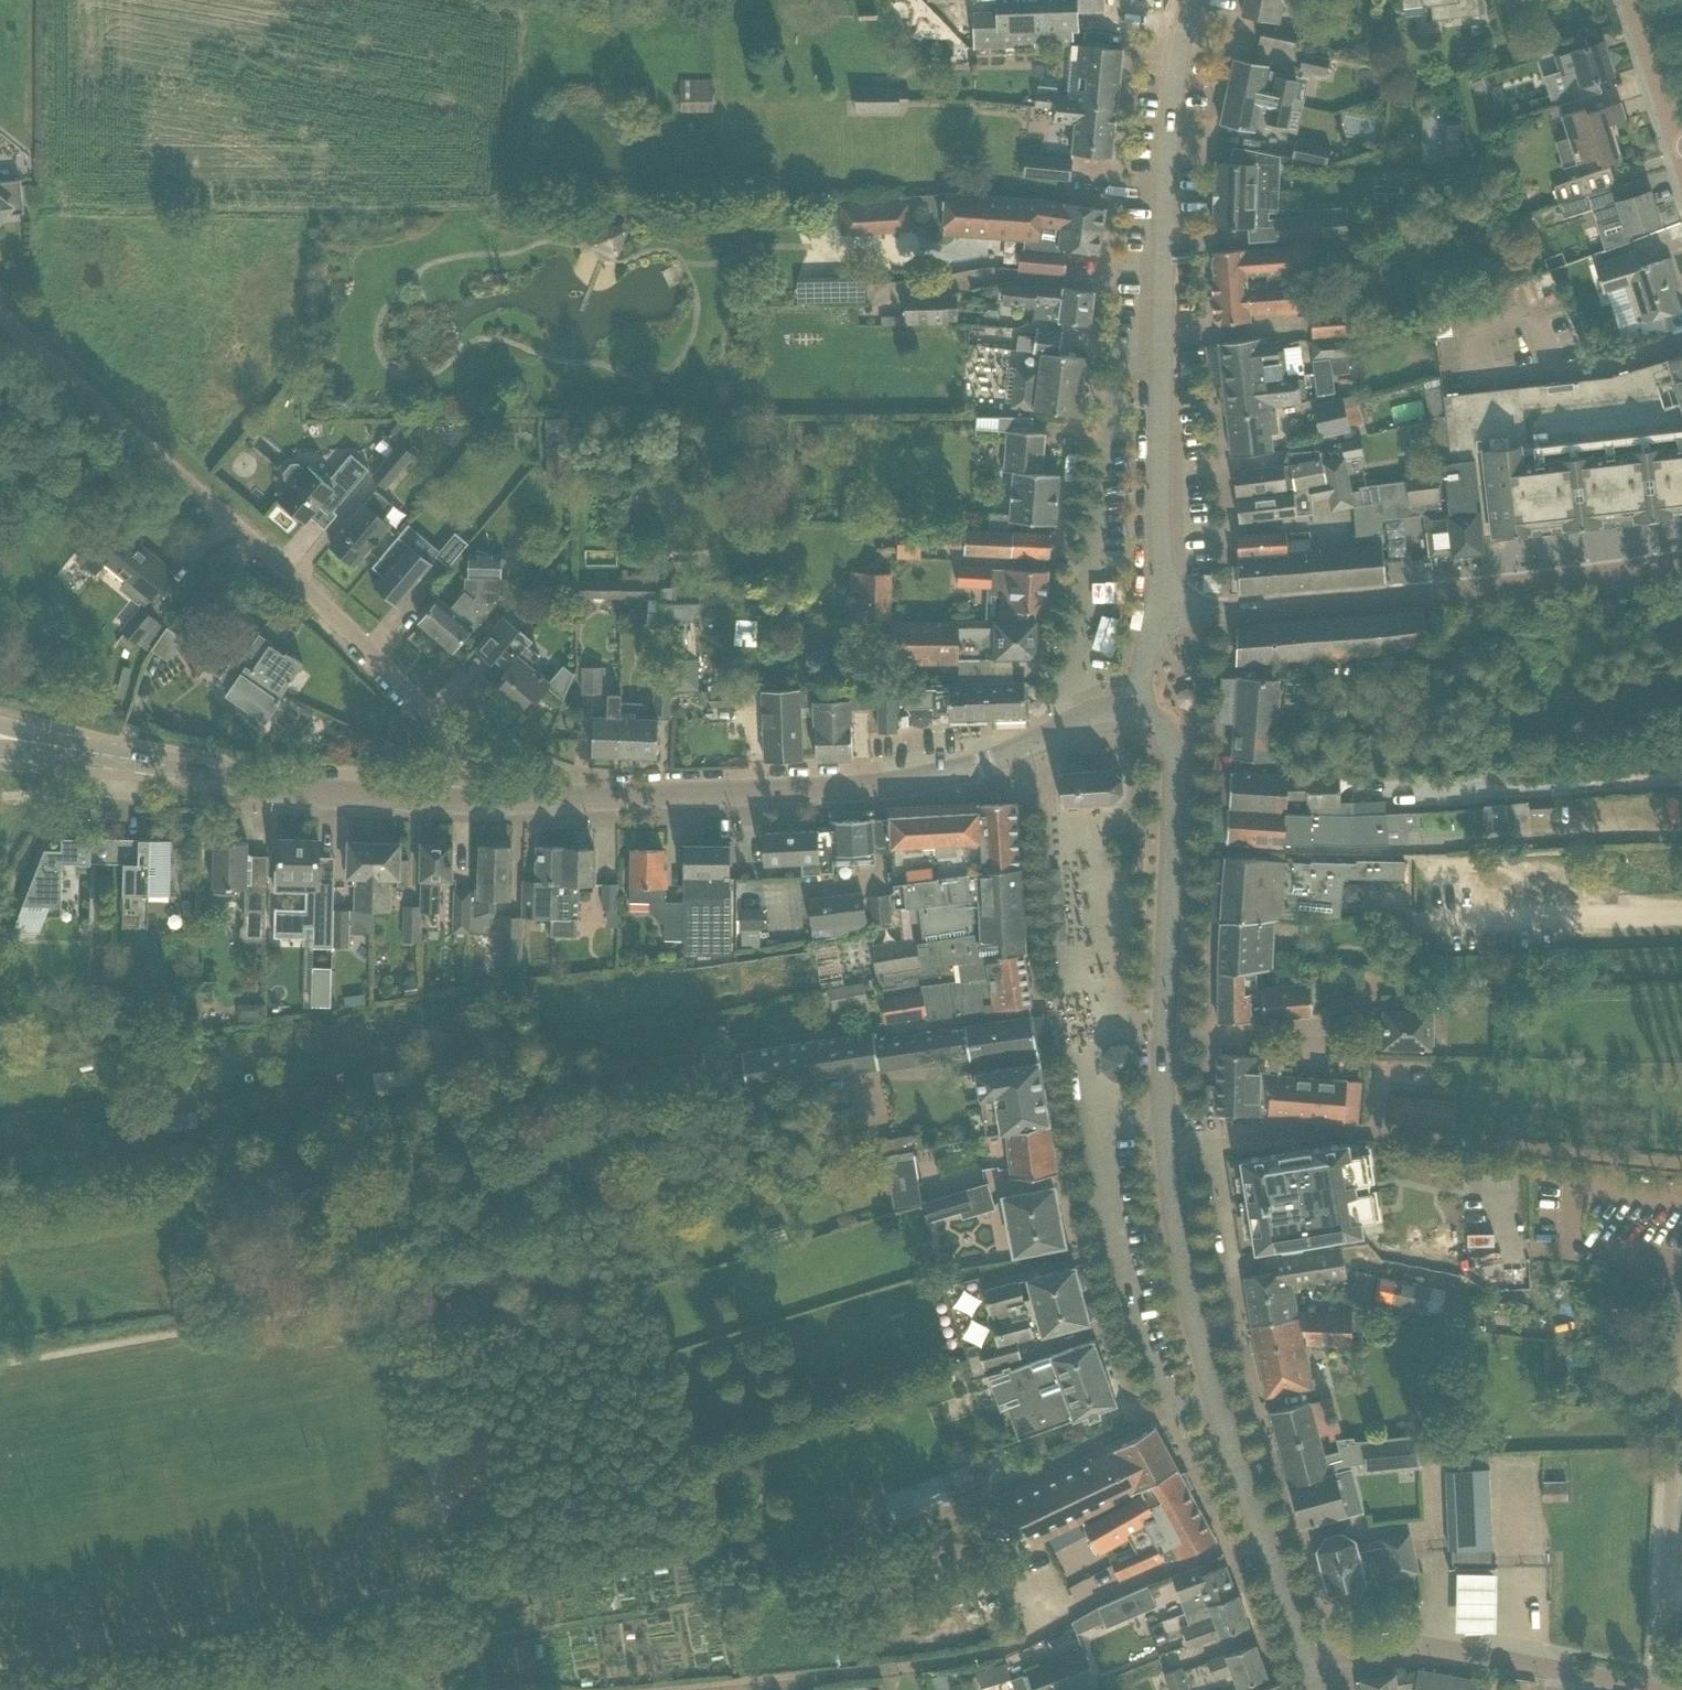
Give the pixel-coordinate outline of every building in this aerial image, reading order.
[(975,49),(1033,47),(1033,41),(1059,41),(1059,46),(1073,46),(1073,31),(1078,30),(1077,12),(1105,11),(1104,0),(973,0),(975,49)] [(1265,21),(1277,23),(1282,1),(1302,6),(1303,0),(1247,0),(1243,16),(1265,21)] [(1403,8),(1430,5),(1431,19),(1480,15),(1478,0),(1402,0),(1403,8)] [(877,11),(860,12),(860,20),(877,19),(877,11)] [(1576,22),(1557,28),(1561,38),(1579,32),(1576,22)] [(1259,42),(1294,50),(1298,33),(1262,26),(1259,42)] [(1613,75),(1602,41),(1556,56),(1562,74),(1562,73),(1567,88),(1556,92),(1560,105),(1602,92),(1598,80),(1613,75)] [(1070,153),(1112,157),(1123,49),(1077,45),(1072,97),(1037,94),(1036,107),(1055,109),(1054,121),(1073,123),(1070,153)] [(1303,52),(1300,69),(1326,75),(1330,58),(1303,52)] [(1235,58),(1228,90),(1292,104),(1297,80),(1276,75),(1274,83),(1266,81),(1269,65),(1235,58)] [(681,79),(681,111),(713,111),(713,79),(681,79)] [(1292,104),(1228,90),(1220,124),(1255,132),(1259,114),(1267,116),(1266,123),(1287,127),(1292,104)] [(1611,124),(1626,119),(1621,101),(1586,112),(1585,107),(1561,115),(1576,164),(1599,157),(1602,166),(1621,160),(1611,124)] [(1461,155),(1462,118),(1443,117),(1442,155),(1461,155)] [(1292,157),(1327,165),(1330,148),(1296,140),(1292,157)] [(1024,176),(1071,181),(1073,159),(1026,154),(1024,176)] [(1266,225),(1267,189),(1261,189),(1262,169),(1256,169),(1256,164),(1218,163),(1218,162),(1216,162),(1216,164),(1214,224),(1214,227),(1216,227),(1216,226),(1252,228),(1254,228),(1254,226),(1254,225),(1266,225)] [(1553,186),(1559,204),(1573,199),(1595,192),(1616,185),(1610,167),(1553,186)] [(5,215),(24,213),(21,179),(0,181),(0,221),(5,215)] [(1587,196),(1595,224),(1621,216),(1626,233),(1638,229),(1659,223),(1649,191),(1622,200),(1617,186),(1596,193),(1587,196)] [(1099,253),(1105,209),(1083,206),(1041,199),(946,193),(944,234),(1037,241),(1034,271),(1065,274),(1067,254),(1059,253),(1059,248),(1099,253)] [(1573,199),(1559,204),(1564,219),(1578,214),(1573,199)] [(909,230),(907,201),(841,205),(843,234),(909,230)] [(1275,219),(1276,239),(1348,234),(1347,213),(1275,219)] [(1309,239),(1290,240),(1291,246),(1235,250),(1213,252),(1213,256),(1212,262),(1213,267),(1215,272),(1215,277),(1212,277),(1215,319),(1219,323),(1241,321),(1249,321),(1249,314),(1264,312),(1264,314),(1297,312),(1295,285),(1294,273),(1312,272),(1312,271),(1309,239)] [(1615,257),(1594,264),(1603,292),(1632,283),(1644,321),(1680,309),(1674,289),(1679,287),(1670,258),(1641,267),(1636,251),(1615,257)] [(1060,322),(1060,321),(1090,325),(1094,292),(1072,289),(1004,282),(1003,303),(1035,306),(1034,320),(1038,319),(1060,322)] [(957,312),(956,295),(947,295),(947,294),(905,295),(905,324),(948,323),(948,322),(957,322),(957,312)] [(1308,314),(1310,339),(1345,337),(1344,312),(1308,314)] [(1016,363),(1011,407),(1078,415),(1085,358),(1060,355),(1063,332),(1036,328),(1033,351),(1040,352),(1038,365),(1016,363)] [(1218,343),(1223,384),(1249,381),(1264,379),(1288,376),(1288,375),(1285,350),(1278,351),(1277,341),(1260,343),(1259,338),(1218,343)] [(1310,341),(1310,356),(1346,354),(1345,340),(1310,341)] [(1611,377),(1443,396),(1445,412),(1451,462),(1474,459),(1480,498),(1484,533),(1492,532),(1492,535),(1497,535),(1496,531),(1525,528),(1526,531),(1530,531),(1529,528),(1563,524),(1563,527),(1568,527),(1567,523),(1596,520),(1597,523),(1601,523),(1600,520),(1634,516),(1634,519),(1638,519),(1638,515),(1667,512),(1667,515),(1672,515),(1671,511),(1681,510),(1681,355),(1611,377)] [(1223,384),(1227,416),(1275,411),(1275,406),(1301,403),(1298,374),(1288,375),(1288,376),(1264,379),(1249,381),(1223,384)] [(1439,385),(1424,389),(1430,416),(1445,412),(1443,396),(1440,396),(1439,385)] [(1312,405),(1320,437),(1349,430),(1342,398),(1312,405)] [(1275,411),(1227,416),(1232,457),(1272,452),(1269,420),(1276,420),(1275,411)] [(976,434),(999,435),(999,415),(976,415),(976,434)] [(1004,471),(1013,472),(1013,479),(1010,520),(1034,522),(1056,524),(1060,475),(1060,474),(1042,473),(1045,433),(1007,430),(1004,471)] [(386,434),(378,444),(390,454),(398,444),(386,434)] [(372,475),(387,487),(414,455),(399,443),(398,444),(390,454),(372,475)] [(1293,489),(1295,488),(1326,481),(1321,461),(1344,456),(1341,443),(1315,449),(1288,451),(1281,466),(1234,472),(1237,495),(1293,489)] [(279,501),(305,523),(333,489),(344,499),(358,482),(369,470),(351,454),(331,477),(326,473),(322,478),(308,466),(305,470),(298,463),(292,464),(285,472),(285,478),(292,485),(279,501)] [(1326,481),(1295,488),(1296,493),(1237,500),(1240,522),(1314,514),(1312,500),(1351,491),(1347,470),(1344,456),(1321,461),(1326,481)] [(1474,459),(1451,462),(1444,465),(1448,501),(1447,501),(1447,502),(1409,507),(1410,516),(1424,514),(1429,557),(1482,550),(1476,499),(1480,498),(1474,459)] [(1405,473),(1406,480),(1409,506),(1440,502),(1436,470),(1405,473)] [(1359,486),(1362,504),(1380,502),(1376,483),(1359,486)] [(390,525),(382,518),(393,505),(376,490),(345,527),(330,544),(337,550),(339,554),(341,557),(345,559),(349,560),(356,566),(370,549),(390,525)] [(899,526),(898,550),(921,551),(921,545),(965,548),(966,529),(899,526)] [(976,554),(1027,556),(1049,557),(1051,533),(978,530),(976,554)] [(145,606),(173,572),(126,534),(116,546),(99,532),(78,558),(96,573),(106,561),(129,580),(123,587),(145,606)] [(456,532),(436,555),(450,567),(470,543),(456,532)] [(1238,535),(1238,565),(1277,564),(1276,560),(1283,559),(1282,558),(1285,553),(1287,553),(1287,542),(1287,534),(1238,535)] [(383,574),(375,584),(399,604),(433,564),(399,535),(373,566),(383,574)] [(1277,564),(1238,565),(1239,594),(1386,582),(1383,545),(1311,551),(1310,540),(1287,542),(1287,553),(1285,553),(1282,558),(1283,559),(1276,560),(1277,564)] [(419,623),(453,651),(473,628),(475,630),(500,600),(501,574),(506,560),(501,558),(501,555),(491,555),(477,549),(475,554),(470,554),(469,578),(465,578),(465,591),(475,600),(460,617),(439,599),(419,623)] [(999,568),(995,621),(1035,620),(1035,611),(1036,611),(1045,612),(1048,571),(1026,570),(999,568)] [(861,621),(890,621),(891,575),(861,574),(851,574),(851,591),(861,591),(861,621)] [(587,597),(622,597),(622,580),(575,579),(575,582),(576,597),(587,597)] [(661,581),(622,580),(622,597),(661,598),(661,581)] [(663,582),(664,620),(694,619),(693,583),(663,582)] [(123,631),(125,632),(136,641),(137,642),(155,620),(143,609),(142,608),(136,615),(123,631)] [(1238,643),(1238,664),(1282,660),(1382,652),(1427,647),(1425,623),(1424,622),(1423,609),(1378,615),(1239,626),(1238,643)] [(533,640),(520,629),(516,626),(503,615),(475,649),(487,659),(491,655),(507,669),(503,673),(504,674),(503,674),(503,675),(503,676),(503,677),(503,678),(503,679),(504,680),(504,681),(497,689),(499,690),(504,694),(523,710),(533,698),(537,701),(552,684),(543,677),(544,675),(542,673),(541,674),(531,666),(539,656),(528,646),(533,640)] [(216,649),(196,635),(191,642),(167,626),(152,648),(167,658),(179,650),(198,676),(205,666),(232,685),(227,692),(235,697),(233,700),(235,704),(237,707),(239,711),(242,715),(245,717),(248,721),(252,724),(256,727),(263,717),(267,719),(280,700),(275,696),(278,692),(281,694),(303,663),(286,652),(285,654),(271,644),(282,629),(269,620),(247,651),(225,636),(216,649)] [(1035,620),(995,621),(892,622),(889,664),(1012,663),(1012,657),(1033,657),(1033,642),(1036,642),(1036,620),(1035,620)] [(697,658),(673,659),(674,691),(698,691),(697,658)] [(583,692),(599,692),(599,666),(583,666),(583,692)] [(1238,676),(1235,717),(1277,720),(1278,705),(1322,708),(1323,682),(1238,676)] [(655,714),(671,714),(672,693),(672,678),(656,677),(655,714)] [(1024,682),(986,684),(987,719),(994,719),(994,717),(1026,716),(1024,682)] [(987,719),(986,684),(948,685),(948,686),(906,687),(907,707),(934,706),(934,713),(949,713),(949,720),(965,720),(987,719)] [(799,688),(799,690),(800,707),(814,707),(815,738),(816,760),(834,759),(853,758),(852,736),(851,711),(871,711),(870,686),(828,687),(799,688)] [(802,760),(800,707),(799,690),(762,690),(765,762),(802,760)] [(592,754),(619,755),(620,717),(621,717),(621,702),(622,694),(609,693),(608,717),(593,716),(593,732),(592,754)] [(710,694),(710,696),(711,706),(732,705),(732,693),(710,694)] [(879,693),(879,732),(896,732),(896,693),(879,693)] [(620,717),(619,755),(625,755),(657,757),(658,735),(659,719),(647,718),(648,706),(643,702),(621,702),(621,717),(620,717)] [(1277,720),(1235,717),(1233,758),(1274,760),(1277,720)] [(1122,792),(1122,778),(1111,769),(1061,773),(1062,805),(1113,802),(1122,792)] [(1231,771),(1229,807),(1286,810),(1286,811),(1308,813),(1308,808),(1341,807),(1340,776),(1309,778),(1309,782),(1288,782),(1288,775),(1231,771)] [(1020,868),(1016,803),(980,804),(979,803),(959,804),(889,808),(890,818),(879,819),(881,853),(890,852),(892,852),(892,882),(897,882),(1020,868)] [(1507,830),(1505,803),(1484,805),(1487,831),(1507,830)] [(1421,831),(1420,813),(1386,814),(1351,816),(1308,813),(1286,811),(1286,810),(1229,807),(1227,842),(1284,846),(1284,841),(1349,846),(1387,843),(1386,825),(1400,825),(1400,832),(1421,831)] [(874,819),(830,821),(831,847),(819,848),(820,874),(834,873),(834,865),(875,864),(874,819)] [(805,875),(820,874),(819,848),(818,830),(763,833),(764,862),(805,860),(805,875)] [(47,845),(46,848),(12,932),(40,933),(51,905),(62,905),(63,865),(91,866),(92,860),(92,838),(62,837),(59,837),(56,838),(54,839),(51,840),(49,842),(47,845)] [(241,842),(241,840),(236,838),(228,838),(223,839),(223,841),(215,841),(214,887),(215,887),(215,892),(221,894),(226,894),(232,893),(235,892),(235,888),(246,888),(245,924),(241,928),(240,936),(244,941),(265,941),(267,856),(252,855),(252,859),(248,858),(248,842),(241,842)] [(122,928),(148,928),(149,895),(181,896),(177,871),(173,849),(173,840),(140,839),(139,863),(124,863),(124,885),(122,928)] [(317,886),(318,862),(319,840),(281,839),(280,871),(276,871),(275,891),(314,893),(315,886),(317,886)] [(354,910),(373,911),(375,842),(349,841),(348,877),(355,877),(354,910)] [(407,886),(408,861),(400,860),(401,843),(375,842),(373,911),(391,911),(392,886),(407,886)] [(422,866),(421,908),(420,912),(440,913),(441,880),(452,880),(452,866),(453,844),(422,843),(422,866)] [(684,942),(681,942),(681,949),(727,951),(730,866),(730,844),(684,844),(684,866),(683,904),(684,904),(684,942)] [(510,888),(511,868),(511,846),(482,845),(481,867),(481,873),(477,873),(476,891),(471,891),(470,934),(488,934),(494,928),(495,900),(510,901),(510,888)] [(538,880),(524,880),(523,917),(537,917),(551,918),(550,934),(578,935),(579,890),(593,890),(595,848),(539,847),(538,880)] [(664,942),(681,942),(684,942),(684,904),(683,904),(666,903),(666,887),(667,870),(663,869),(664,850),(633,850),(632,874),(630,874),(630,901),(649,901),(649,913),(660,924),(664,924),(664,942)] [(1341,919),(1344,878),(1376,879),(1404,880),(1405,862),(1356,860),(1356,863),(1311,862),(1311,864),(1225,857),(1220,923),(1271,920),(1280,920),(1341,919)] [(1020,868),(897,882),(898,908),(902,908),(917,906),(919,938),(872,944),(877,976),(917,968),(948,963),(993,957),(993,954),(1025,949),(1020,868)] [(604,884),(604,885),(605,909),(616,909),(616,884),(604,884)] [(331,928),(334,887),(317,886),(315,886),(314,893),(313,927),(331,928)] [(451,934),(470,934),(471,891),(451,891),(451,934)] [(867,928),(862,892),(808,899),(812,929),(830,927),(831,938),(841,936),(867,928)] [(890,923),(888,895),(869,895),(872,924),(890,923)] [(331,948),(347,949),(349,909),(333,908),(331,948)] [(420,943),(420,912),(421,908),(405,908),(404,942),(420,943)] [(764,908),(741,908),(742,930),(764,930),(764,908)] [(501,964),(521,965),(523,918),(502,917),(501,964)] [(1220,923),(1218,972),(1256,972),(1271,972),(1271,920),(1220,923)] [(917,968),(877,976),(879,987),(880,987),(882,996),(883,1008),(886,1022),(926,1015),(926,1019),(960,1014),(1010,1007),(1032,1004),(1024,952),(1025,952),(1025,949),(993,954),(993,957),(948,963),(917,968)] [(842,973),(862,971),(859,954),(840,956),(842,973)] [(330,967),(310,966),(308,1003),(328,1004),(330,967)] [(1256,972),(1218,972),(1219,1022),(1251,1020),(1264,1019),(1312,1015),(1311,993),(1310,985),(1261,988),(1257,989),(1256,972)] [(405,982),(405,994),(418,993),(417,981),(405,982)] [(829,988),(833,1009),(868,1002),(864,981),(829,988)] [(1382,1049),(1404,1050),(1431,1050),(1432,1013),(1449,1013),(1450,997),(1411,998),(1411,1011),(1383,1011),(1383,1020),(1377,1020),(1376,1040),(1383,1040),(1382,1049)] [(238,1005),(238,1016),(261,1017),(261,1005),(238,1005)] [(736,1053),(737,1059),(680,1067),(684,1091),(740,1082),(741,1089),(880,1067),(881,1069),(970,1055),(970,1059),(1015,1050),(1037,1047),(1033,1016),(1011,1019),(965,1026),(965,1027),(875,1040),(874,1032),(736,1053)] [(1217,1112),(1344,1124),(1345,1105),(1358,1106),(1360,1082),(1279,1076),(1280,1049),(1250,1047),(1250,1055),(1217,1053),(1217,1112)] [(985,1134),(1007,1130),(1049,1122),(1040,1061),(975,1071),(985,1134)] [(1388,1123),(1453,1129),(1457,1102),(1393,1096),(1388,1123)] [(1049,1122),(1007,1130),(1011,1178),(1035,1176),(1057,1173),(1049,1122)] [(920,1132),(895,1137),(898,1152),(898,1153),(923,1147),(920,1132)] [(895,1137),(886,1139),(888,1154),(898,1152),(895,1137)] [(879,1156),(888,1154),(886,1139),(876,1141),(879,1156)] [(869,1158),(879,1156),(876,1141),(866,1143),(868,1152),(869,1158)] [(860,1153),(868,1152),(866,1143),(851,1146),(854,1161),(861,1159),(860,1153)] [(1248,1213),(1254,1253),(1364,1236),(1349,1143),(1240,1160),(1246,1200),(1239,1201),(1241,1214),(1248,1213)] [(843,1163),(854,1161),(851,1146),(840,1148),(843,1163)] [(891,1188),(894,1207),(922,1202),(919,1184),(914,1151),(885,1156),(885,1157),(867,1160),(870,1181),(890,1177),(891,1188)] [(1004,1197),(1015,1255),(1065,1245),(1054,1188),(1004,1197)] [(973,1208),(968,1191),(923,1204),(928,1222),(973,1208)] [(637,1209),(623,1211),(627,1230),(629,1229),(641,1227),(637,1209)] [(630,1236),(629,1236),(632,1251),(634,1250),(646,1247),(643,1233),(630,1236)] [(1244,1277),(1251,1325),(1297,1318),(1302,1341),(1349,1345),(1352,1314),(1296,1309),(1292,1285),(1346,1276),(1342,1247),(1273,1258),(1276,1273),(1244,1277)] [(1083,1299),(1075,1266),(1069,1268),(1035,1277),(1014,1282),(984,1290),(990,1312),(987,1316),(988,1321),(993,1323),(998,1343),(994,1345),(979,1348),(980,1352),(984,1368),(1022,1358),(1017,1341),(1051,1332),(1068,1327),(1089,1322),(1083,1299)] [(1355,1269),(1351,1288),(1369,1291),(1373,1272),(1355,1269)] [(1377,1300),(1441,1312),(1446,1291),(1382,1278),(1377,1300)] [(1478,1299),(1477,1308),(1488,1310),(1489,1300),(1478,1299)] [(1516,1301),(1513,1312),(1525,1315),(1528,1304),(1516,1301)] [(1297,1318),(1251,1325),(1266,1397),(1312,1387),(1302,1341),(1297,1318)] [(1057,1353),(1009,1371),(1020,1403),(1009,1407),(1020,1439),(1076,1419),(1088,1414),(1090,1420),(1101,1416),(1099,1410),(1117,1404),(1115,1398),(1115,1397),(1115,1396),(1113,1397),(1114,1402),(1104,1405),(1102,1400),(1101,1401),(1099,1393),(1100,1393),(1098,1388),(1108,1384),(1109,1389),(1112,1388),(1112,1387),(1111,1386),(1109,1381),(1106,1382),(1103,1373),(1106,1372),(1105,1370),(1102,1371),(1099,1363),(1102,1362),(1102,1360),(1099,1361),(1096,1353),(1099,1352),(1098,1350),(1095,1351),(1092,1342),(1095,1341),(1094,1340),(1091,1341),(1073,1347),(1057,1353)] [(978,1345),(965,1348),(967,1356),(980,1352),(979,1348),(978,1345)] [(1331,1397),(1310,1403),(1310,1401),(1291,1406),(1270,1412),(1290,1486),(1313,1479),(1309,1466),(1326,1461),(1330,1475),(1335,1473),(1334,1468),(1345,1465),(1365,1463),(1366,1469),(1418,1463),(1420,1463),(1419,1458),(1417,1434),(1355,1441),(1354,1437),(1343,1438),(1336,1416),(1331,1417),(1330,1414),(1336,1412),(1331,1397)] [(1083,1519),(1086,1525),(1110,1511),(1143,1493),(1141,1489),(1179,1472),(1177,1469),(1154,1427),(1106,1453),(1088,1462),(996,1506),(1019,1553),(1083,1519)] [(1313,1479),(1290,1486),(1301,1527),(1323,1521),(1346,1515),(1360,1511),(1354,1490),(1349,1469),(1335,1473),(1330,1475),(1326,1461),(1309,1466),(1313,1479)] [(1454,1505),(1447,1506),(1449,1550),(1451,1550),(1452,1567),(1452,1569),(1492,1568),(1492,1566),(1491,1548),(1490,1504),(1489,1469),(1452,1471),(1454,1505)] [(1129,1536),(1130,1539),(1196,1503),(1179,1472),(1141,1489),(1143,1493),(1110,1511),(1086,1525),(1102,1552),(1124,1539),(1129,1536)] [(914,1514),(950,1501),(940,1473),(885,1493),(895,1520),(896,1520),(902,1536),(920,1530),(914,1514)] [(1567,1483),(1543,1483),(1543,1498),(1567,1498),(1567,1483)] [(719,1493),(709,1496),(714,1509),(728,1505),(726,1499),(721,1500),(719,1493)] [(1196,1503),(1130,1539),(1137,1552),(1132,1555),(1112,1563),(1112,1564),(1119,1580),(1140,1571),(1166,1560),(1179,1558),(1216,1540),(1196,1503)] [(1390,1577),(1418,1571),(1410,1533),(1357,1545),(1355,1539),(1341,1531),(1325,1535),(1316,1550),(1327,1593),(1342,1601),(1358,1597),(1367,1583),(1359,1552),(1383,1546),(1390,1577)] [(1017,1612),(1064,1592),(1052,1562),(1005,1582),(1017,1612)] [(1182,1600),(1186,1613),(1206,1605),(1209,1604),(1236,1595),(1226,1565),(1203,1573),(1200,1566),(1173,1576),(1182,1600)] [(1496,1572),(1456,1571),(1455,1628),(1495,1629),(1496,1572)] [(1148,1586),(1098,1607),(1107,1628),(1157,1606),(1148,1586)] [(1236,1595),(1209,1604),(1206,1605),(1186,1613),(1190,1624),(1181,1627),(1188,1647),(1220,1635),(1221,1636),(1249,1626),(1237,1594),(1236,1595)] [(1232,1671),(1239,1688),(1267,1677),(1255,1644),(1209,1661),(1216,1678),(1232,1671)] [(1097,1681),(1085,1649),(1064,1658),(1063,1656),(1026,1670),(1034,1689),(1073,1689),(1097,1681)] [(977,1673),(981,1688),(988,1686),(1011,1679),(1007,1664),(984,1671),(977,1673)] [(1171,1689),(1191,1689),(1182,1666),(1164,1672),(1171,1689)] [(1418,1671),(1361,1679),(1363,1689),(1414,1689),(1418,1671)] [(1418,1671),(1414,1689),(1489,1689),(1490,1683),(1418,1671)]
